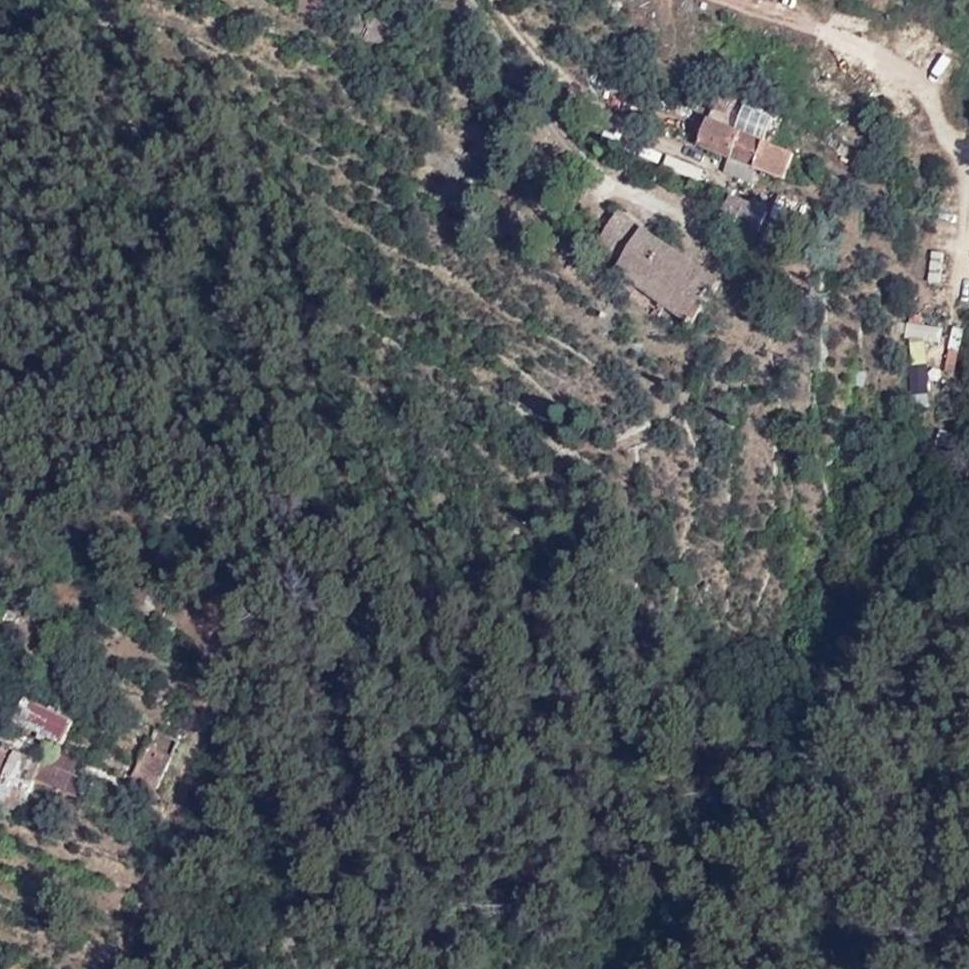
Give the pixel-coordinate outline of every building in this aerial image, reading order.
[(759,165),(790,174),(799,143),(772,136),(780,108),(718,91),(702,145),(731,153),(725,171),(755,180),(759,165)] [(780,190),(774,220),(799,225),(805,195),(780,190)] [(725,267),(619,204),(593,248),(618,263),(614,271),(694,318),(725,267)] [(906,321),(903,336),(939,342),(942,327),(906,321)] [(932,389),(931,364),(909,366),(910,391),(932,389)] [(65,741),(74,711),(22,695),(13,726),(65,741)] [(152,728),(133,778),(159,788),(178,739),(152,728)] [(83,758),(58,750),(54,761),(0,743),(0,767),(5,769),(0,783),(0,802),(20,809),(31,777),(72,791),(83,758)]
